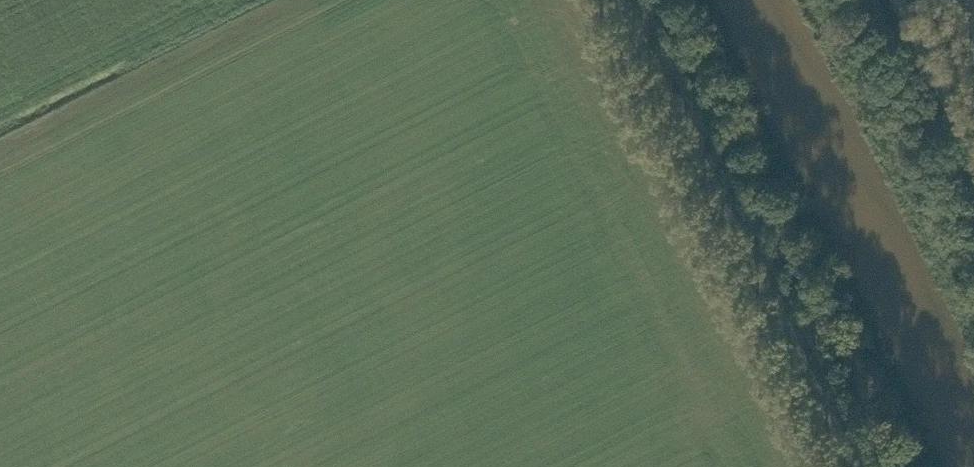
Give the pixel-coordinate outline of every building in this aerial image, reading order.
[(782,365),(788,378),(800,373),(794,359),(782,365)]
